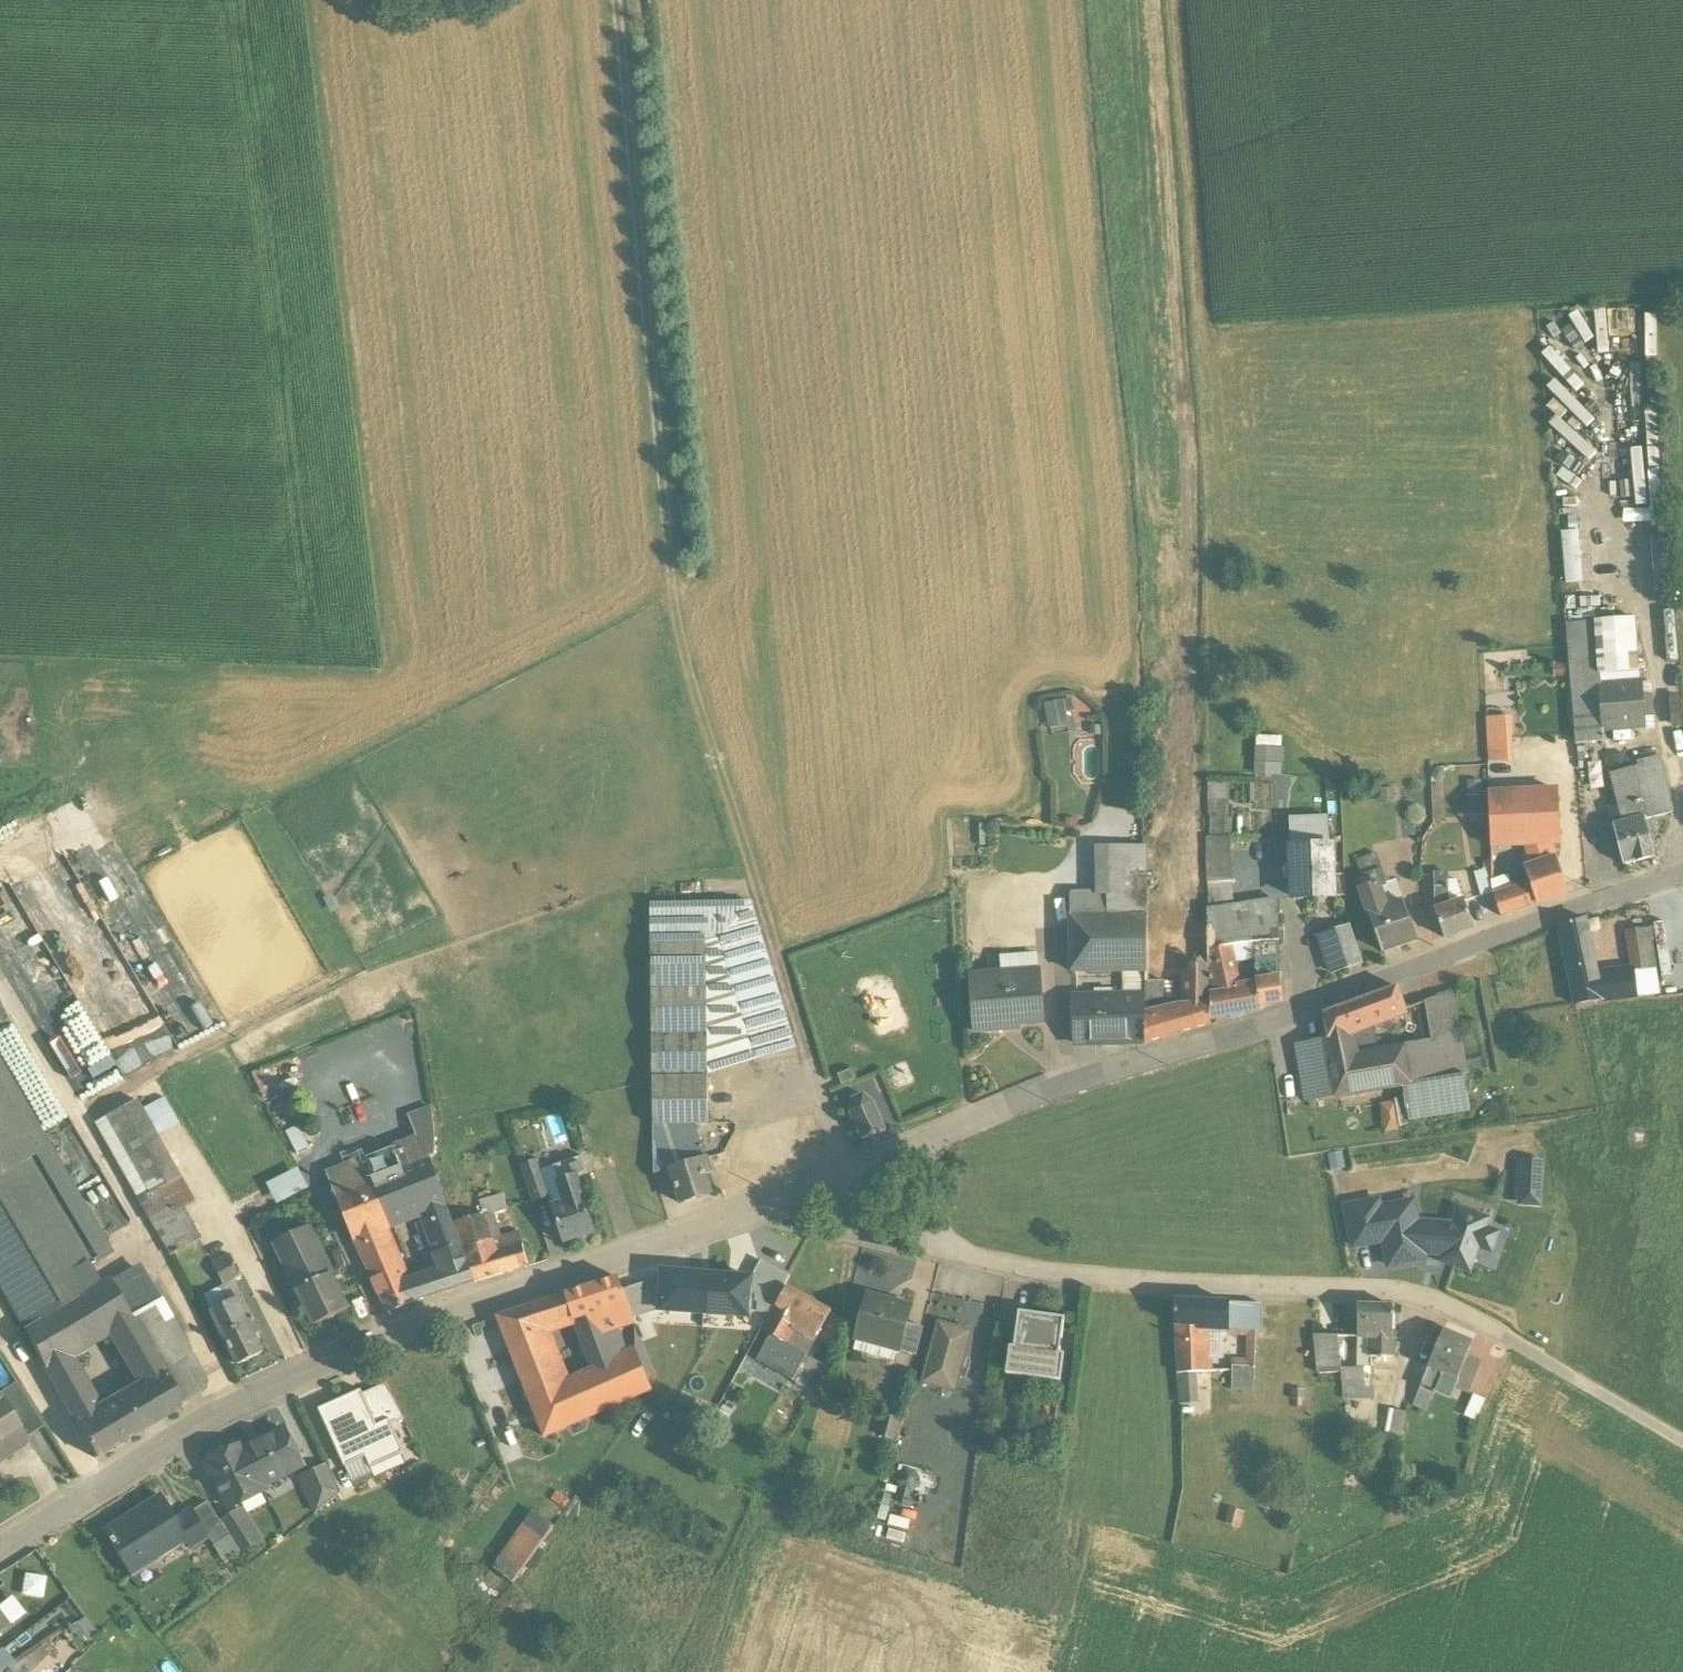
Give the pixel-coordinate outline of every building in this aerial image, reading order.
[(1589,459),(1597,450),(1558,415),(1550,424),(1589,459)] [(1565,583),(1584,582),(1581,529),(1562,530),(1565,583)] [(1633,618),(1594,621),(1594,622),(1598,674),(1599,674),(1637,672),(1633,618)] [(1594,622),(1566,624),(1571,690),(1599,687),(1599,686),(1600,686),(1599,674),(1598,674),(1594,622)] [(1600,686),(1599,686),(1599,687),(1603,730),(1644,727),(1643,714),(1651,713),(1650,695),(1642,696),(1641,683),(1600,686)] [(1599,687),(1571,690),(1575,744),(1604,742),(1603,730),(1599,687)] [(1043,700),(1054,719),(1071,709),(1061,690),(1043,700)] [(1502,761),(1501,737),(1487,738),(1489,762),(1502,761)] [(1289,755),(1264,755),(1264,786),(1291,786),(1289,755)] [(1638,767),(1611,774),(1624,823),(1644,818),(1644,820),(1672,813),(1657,757),(1637,762),(1638,767)] [(1557,791),(1521,793),(1523,845),(1527,845),(1559,843),(1560,843),(1557,791)] [(1521,793),(1488,794),(1490,847),(1523,845),(1521,793)] [(1225,817),(1211,816),(1210,838),(1224,839),(1225,817)] [(1329,817),(1308,817),(1309,847),(1330,847),(1329,817)] [(1624,823),(1613,826),(1622,865),(1654,857),(1644,820),(1644,818),(1624,823)] [(1099,826),(1085,825),(1084,847),(1098,848),(1099,826)] [(1425,834),(1412,834),(1413,854),(1425,854),(1425,834)] [(1559,843),(1527,845),(1531,858),(1561,853),(1559,843)] [(1309,847),(1293,848),(1293,864),(1286,869),(1286,877),(1294,881),(1294,898),(1332,897),(1330,847),(1309,847)] [(1555,859),(1524,869),(1529,885),(1536,905),(1568,894),(1555,859)] [(1503,867),(1491,871),(1491,880),(1493,893),(1494,897),(1505,893),(1503,867)] [(1492,893),(1486,870),(1474,873),(1481,897),(1492,893)] [(1380,871),(1357,879),(1362,894),(1378,888),(1385,886),(1380,871)] [(1204,890),(1204,872),(1188,872),(1188,890),(1204,890)] [(1448,875),(1433,875),(1434,888),(1449,887),(1448,881),(1448,875)] [(1388,884),(1385,885),(1385,886),(1378,888),(1385,909),(1403,903),(1396,881),(1388,884)] [(1464,901),(1457,881),(1448,881),(1449,887),(1449,906),(1464,901)] [(1232,883),(1208,884),(1208,899),(1232,898),(1232,883)] [(1529,885),(1514,890),(1521,910),(1536,905),(1529,885)] [(1464,901),(1449,906),(1449,887),(1434,888),(1435,911),(1434,911),(1444,939),(1473,929),(1464,901)] [(1385,909),(1378,888),(1362,894),(1369,914),(1382,953),(1416,941),(1403,903),(1385,909)] [(1494,897),(1493,897),(1500,917),(1521,910),(1514,890),(1505,893),(1494,897)] [(1144,894),(1110,895),(1110,918),(1147,918),(1144,894)] [(750,895),(650,895),(650,945),(705,943),(706,1032),(707,1066),(794,1041),(750,895)] [(1110,895),(1070,895),(1071,972),(1110,972),(1110,918),(1110,895)] [(1207,897),(1185,897),(1185,928),(1208,928),(1208,912),(1207,897)] [(1232,898),(1208,899),(1209,912),(1233,909),(1232,898)] [(1209,912),(1208,912),(1208,928),(1209,952),(1229,947),(1238,946),(1254,944),(1279,942),(1278,903),(1233,909),(1209,912)] [(1147,918),(1110,918),(1110,972),(1146,972),(1146,961),(1147,929),(1147,918)] [(1596,976),(1584,919),(1559,928),(1576,1004),(1602,1001),(1598,984),(1596,976)] [(1350,926),(1320,936),(1333,974),(1363,964),(1350,926)] [(1662,926),(1649,928),(1651,942),(1653,951),(1665,949),(1662,926)] [(1181,928),(1147,929),(1146,961),(1166,961),(1167,966),(1182,966),(1181,928)] [(1185,928),(1181,928),(1182,966),(1188,966),(1209,965),(1209,952),(1208,928),(1185,928)] [(1649,928),(1628,931),(1630,945),(1651,942),(1649,928)] [(1279,942),(1254,944),(1255,950),(1253,950),(1255,983),(1242,986),(1245,1013),(1260,1011),(1259,1006),(1283,1002),(1279,978),(1279,942)] [(1651,942),(1630,945),(1633,971),(1633,972),(1655,970),(1653,951),(1651,942)] [(705,943),(650,945),(651,1034),(706,1032),(705,943)] [(1229,947),(1209,952),(1209,965),(1210,1020),(1242,1015),(1241,1014),(1245,1013),(1242,986),(1237,987),(1235,977),(1236,977),(1229,947)] [(1167,966),(1166,961),(1146,961),(1146,972),(1146,982),(1162,982),(1166,978),(1166,966),(1167,966)] [(1209,965),(1188,966),(1188,1008),(1180,1008),(1180,1014),(1163,1014),(1164,991),(1146,991),(1145,1042),(1145,1044),(1210,1025),(1210,1020),(1209,965)] [(1039,970),(971,975),(975,1033),(1002,1031),(1002,1024),(1042,1021),(1039,970)] [(1655,970),(1633,972),(1636,997),(1657,995),(1655,970)] [(1633,971),(1603,975),(1604,984),(1598,984),(1602,1001),(1636,997),(1633,972),(1633,971)] [(1397,988),(1324,1016),(1330,1040),(1372,1025),(1405,1012),(1397,988)] [(1449,993),(1426,1002),(1433,1043),(1457,1039),(1449,993)] [(1076,997),(1074,998),(1075,1045),(1145,1042),(1146,995),(1076,997)] [(1372,1025),(1330,1040),(1324,1041),(1335,1099),(1364,1094),(1365,1096),(1369,1096),(1369,1093),(1411,1086),(1404,1048),(1377,1053),(1372,1025)] [(706,1032),(651,1034),(652,1077),(707,1077),(707,1066),(706,1032)] [(1457,1039),(1433,1043),(1439,1081),(1464,1076),(1457,1039)] [(1324,1041),(1297,1046),(1307,1104),(1335,1099),(1324,1041)] [(1433,1043),(1404,1048),(1411,1086),(1414,1085),(1439,1081),(1433,1043)] [(26,1160),(27,1161),(50,1147),(0,1062),(0,1176),(26,1160)] [(850,1070),(837,1075),(841,1085),(854,1080),(850,1070)] [(1439,1081),(1414,1085),(1421,1121),(1470,1112),(1464,1076),(1439,1081)] [(707,1077),(652,1077),(653,1125),(695,1124),(708,1124),(707,1077)] [(873,1103),(864,1096),(862,1096),(852,1099),(851,1101),(850,1113),(862,1141),(868,1139),(868,1140),(880,1135),(880,1133),(885,1131),(873,1103)] [(179,1179),(136,1101),(106,1117),(149,1195),(179,1179)] [(695,1124),(653,1125),(654,1174),(654,1175),(670,1169),(669,1167),(682,1163),(676,1144),(699,1137),(695,1124)] [(1409,1124),(1399,1125),(1401,1135),(1410,1134),(1409,1124)] [(57,1132),(106,1236),(121,1229),(72,1125),(57,1132)] [(310,1149),(298,1126),(286,1133),(297,1155),(310,1149)] [(433,1133),(421,1137),(431,1159),(435,1157),(434,1132),(433,1132),(433,1133)] [(421,1137),(383,1152),(392,1173),(431,1159),(421,1137)] [(699,1137),(676,1144),(682,1163),(669,1167),(670,1169),(681,1204),(712,1195),(706,1175),(711,1173),(699,1137)] [(383,1152),(365,1159),(375,1180),(357,1187),(374,1232),(384,1228),(421,1213),(446,1203),(431,1159),(392,1173),(383,1152)] [(580,1157),(555,1166),(561,1182),(575,1178),(576,1179),(586,1175),(580,1157)] [(365,1159),(327,1174),(335,1195),(357,1187),(375,1180),(365,1159)] [(0,1176),(0,1289),(24,1330),(101,1286),(27,1161),(26,1160),(0,1176)] [(538,1160),(520,1166),(533,1203),(550,1197),(538,1160)] [(1517,1206),(1539,1208),(1543,1162),(1518,1160),(1515,1192),(1518,1193),(1517,1206)] [(309,1191),(299,1170),(268,1184),(278,1205),(309,1191)] [(582,1196),(581,1196),(576,1179),(575,1178),(561,1182),(559,1183),(566,1202),(552,1206),(564,1243),(594,1233),(582,1196)] [(374,1232),(357,1187),(335,1195),(353,1240),(374,1232)] [(172,1192),(142,1210),(160,1239),(189,1222),(172,1192)] [(502,1196),(480,1202),(483,1215),(486,1215),(486,1217),(493,1215),(506,1211),(502,1196)] [(446,1203),(421,1213),(441,1271),(434,1274),(440,1293),(473,1281),(446,1203)] [(1377,1203),(1347,1209),(1355,1246),(1386,1239),(1390,1265),(1423,1259),(1422,1252),(1416,1225),(1412,1205),(1379,1212),(1377,1203)] [(1459,1214),(1455,1227),(1416,1225),(1422,1252),(1444,1252),(1444,1260),(1469,1269),(1475,1248),(1492,1253),(1499,1232),(1482,1227),(1483,1222),(1459,1214)] [(483,1215),(455,1223),(475,1282),(511,1271),(506,1255),(498,1257),(486,1217),(486,1215),(483,1215)] [(505,1250),(493,1215),(486,1217),(498,1257),(506,1255),(505,1250)] [(294,1234),(275,1242),(291,1275),(324,1259),(309,1227),(294,1234)] [(374,1232),(353,1240),(363,1257),(391,1244),(384,1228),(374,1232)] [(405,1276),(391,1244),(363,1257),(365,1262),(387,1312),(424,1298),(417,1280),(416,1274),(415,1273),(413,1272),(405,1276)] [(522,1246),(505,1250),(506,1255),(511,1271),(528,1267),(522,1246)] [(226,1248),(211,1256),(214,1263),(230,1255),(226,1248)] [(214,1263),(213,1263),(224,1285),(240,1277),(230,1255),(214,1263)] [(349,1311),(324,1259),(291,1275),(298,1290),(293,1292),(302,1311),(307,1309),(315,1327),(349,1311)] [(770,1314),(791,1278),(760,1260),(752,1279),(749,1312),(770,1314)] [(660,1311),(704,1314),(707,1276),(662,1272),(662,1278),(660,1311)] [(192,1352),(145,1273),(115,1290),(161,1369),(192,1352)] [(434,1274),(417,1280),(424,1298),(440,1293),(434,1274)] [(752,1279),(707,1276),(704,1314),(749,1318),(749,1312),(752,1279)] [(618,1278),(566,1295),(574,1320),(575,1319),(590,1360),(611,1352),(622,1348),(616,1329),(635,1323),(634,1319),(623,1290),(618,1278)] [(623,1290),(634,1319),(660,1311),(662,1278),(623,1290)] [(24,1330),(22,1331),(44,1368),(67,1355),(110,1330),(144,1387),(140,1389),(159,1420),(184,1406),(183,1405),(161,1369),(115,1290),(109,1281),(101,1286),(24,1330)] [(830,1311),(787,1287),(762,1332),(770,1336),(785,1344),(793,1328),(815,1340),(830,1311)] [(243,1300),(229,1307),(219,1288),(204,1295),(214,1315),(213,1315),(223,1335),(238,1365),(262,1352),(254,1336),(260,1333),(243,1300)] [(566,1295),(549,1300),(557,1325),(574,1320),(566,1295)] [(909,1307),(868,1295),(856,1340),(859,1340),(860,1336),(874,1340),(873,1344),(897,1351),(905,1323),(909,1307)] [(549,1300),(534,1305),(543,1330),(548,1328),(557,1325),(549,1300)] [(1212,1303),(1175,1302),(1175,1326),(1177,1326),(1179,1374),(1193,1373),(1207,1373),(1204,1327),(1211,1327),(1211,1328),(1229,1328),(1229,1304),(1227,1304),(1212,1303)] [(1262,1305),(1229,1304),(1229,1328),(1261,1329),(1262,1305)] [(534,1305),(497,1317),(529,1399),(565,1388),(564,1383),(546,1336),(543,1330),(534,1305)] [(1394,1306),(1357,1305),(1358,1337),(1371,1338),(1371,1357),(1392,1358),(1394,1306)] [(1064,1318),(1018,1312),(1013,1352),(1014,1353),(1012,1369),(1056,1375),(1058,1358),(1059,1359),(1064,1318)] [(956,1394),(972,1330),(936,1321),(920,1384),(956,1394)] [(923,1328),(905,1323),(897,1351),(915,1356),(923,1328)] [(815,1340),(793,1328),(785,1344),(806,1356),(815,1340)] [(1472,1344),(1443,1332),(1428,1367),(1429,1368),(1420,1388),(1434,1394),(1443,1374),(1456,1380),(1466,1357),(1472,1344)] [(785,1344),(770,1336),(764,1348),(778,1356),(785,1344)] [(1339,1336),(1315,1336),(1319,1374),(1342,1372),(1341,1369),(1339,1336)] [(859,1340),(856,1340),(853,1352),(894,1363),(897,1351),(873,1344),(859,1340)] [(806,1356),(785,1344),(778,1356),(771,1369),(790,1379),(793,1380),(806,1356)] [(778,1356),(764,1348),(757,1361),(771,1369),(778,1356)] [(612,1360),(593,1368),(591,1370),(592,1371),(564,1383),(565,1388),(566,1388),(529,1399),(544,1436),(651,1389),(636,1350),(612,1360)] [(192,1352),(161,1369),(183,1405),(205,1393),(207,1378),(192,1352)] [(611,1352),(590,1360),(593,1368),(612,1360),(611,1352)] [(67,1355),(44,1368),(67,1409),(90,1397),(67,1355)] [(821,1363),(806,1356),(793,1380),(807,1388),(821,1363)] [(1479,1362),(1466,1357),(1455,1386),(1468,1391),(1479,1362)] [(1255,1368),(1232,1367),(1232,1377),(1254,1379),(1255,1368)] [(1374,1368),(1341,1369),(1342,1372),(1343,1381),(1374,1380),(1374,1368)] [(1179,1374),(1178,1374),(1179,1392),(1194,1391),(1193,1373),(1179,1374)] [(793,1380),(790,1379),(784,1390),(801,1399),(807,1388),(793,1380)] [(1374,1380),(1343,1381),(1344,1398),(1375,1397),(1374,1380)] [(363,1394),(377,1426),(390,1420),(392,1424),(404,1419),(386,1384),(363,1394)] [(1434,1394),(1420,1388),(1412,1404),(1427,1411),(1434,1394)] [(159,1420),(140,1389),(125,1397),(144,1429),(159,1420)] [(361,1391),(319,1409),(344,1467),(367,1457),(371,1469),(405,1454),(392,1424),(390,1420),(377,1426),(363,1394),(361,1391)] [(99,1412),(90,1397),(67,1409),(95,1458),(144,1429),(125,1397),(99,1412)] [(1486,1401),(1475,1397),(1466,1418),(1477,1422),(1486,1401)] [(0,1405),(0,1438),(16,1428),(1,1404),(0,1405)] [(1405,1412),(1390,1410),(1385,1434),(1400,1437),(1405,1412)] [(893,1441),(899,1420),(884,1416),(879,1437),(893,1441)] [(0,1438),(0,1460),(23,1445),(24,1440),(16,1428),(0,1438)] [(243,1451),(261,1486),(262,1486),(303,1465),(301,1461),(302,1455),(298,1447),(293,1445),(285,1429),(243,1451)] [(241,1445),(208,1463),(231,1508),(264,1490),(262,1486),(261,1486),(243,1451),(241,1445)] [(589,1470),(581,1465),(576,1473),(583,1478),(589,1470)] [(329,1467),(301,1479),(316,1513),(341,1493),(329,1467)] [(571,1477),(564,1486),(573,1492),(579,1483),(571,1477)] [(546,1483),(531,1498),(540,1506),(555,1491),(546,1483)] [(160,1496),(102,1532),(130,1577),(187,1542),(188,1541),(175,1520),(160,1496)] [(221,1522),(208,1503),(195,1511),(212,1537),(210,1538),(214,1544),(229,1535),(221,1522)] [(194,1509),(175,1520),(188,1541),(187,1542),(191,1550),(210,1538),(212,1537),(195,1511),(194,1509)] [(1244,1514),(1228,1509),(1225,1522),(1240,1527),(1244,1514)] [(239,1510),(221,1522),(229,1535),(241,1552),(259,1540),(239,1510)] [(554,1527),(534,1512),(493,1568),(513,1583),(554,1527)] [(7,1671),(30,1671),(38,1667),(30,1655),(7,1671)]
